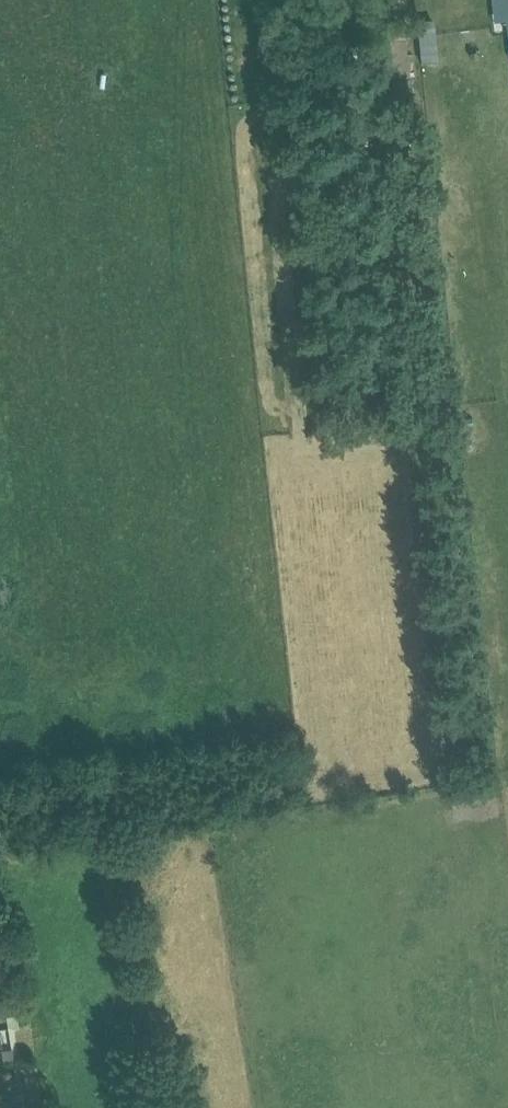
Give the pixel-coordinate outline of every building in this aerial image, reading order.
[(389,10),(407,7),(405,0),(387,0),(389,10)] [(433,20),(417,21),(420,63),(436,62),(433,20)] [(404,22),(384,24),(386,41),(374,42),(377,69),(389,68),(392,101),(413,98),(404,22)] [(0,1001),(0,1018),(15,1016),(12,999),(0,1001)]
